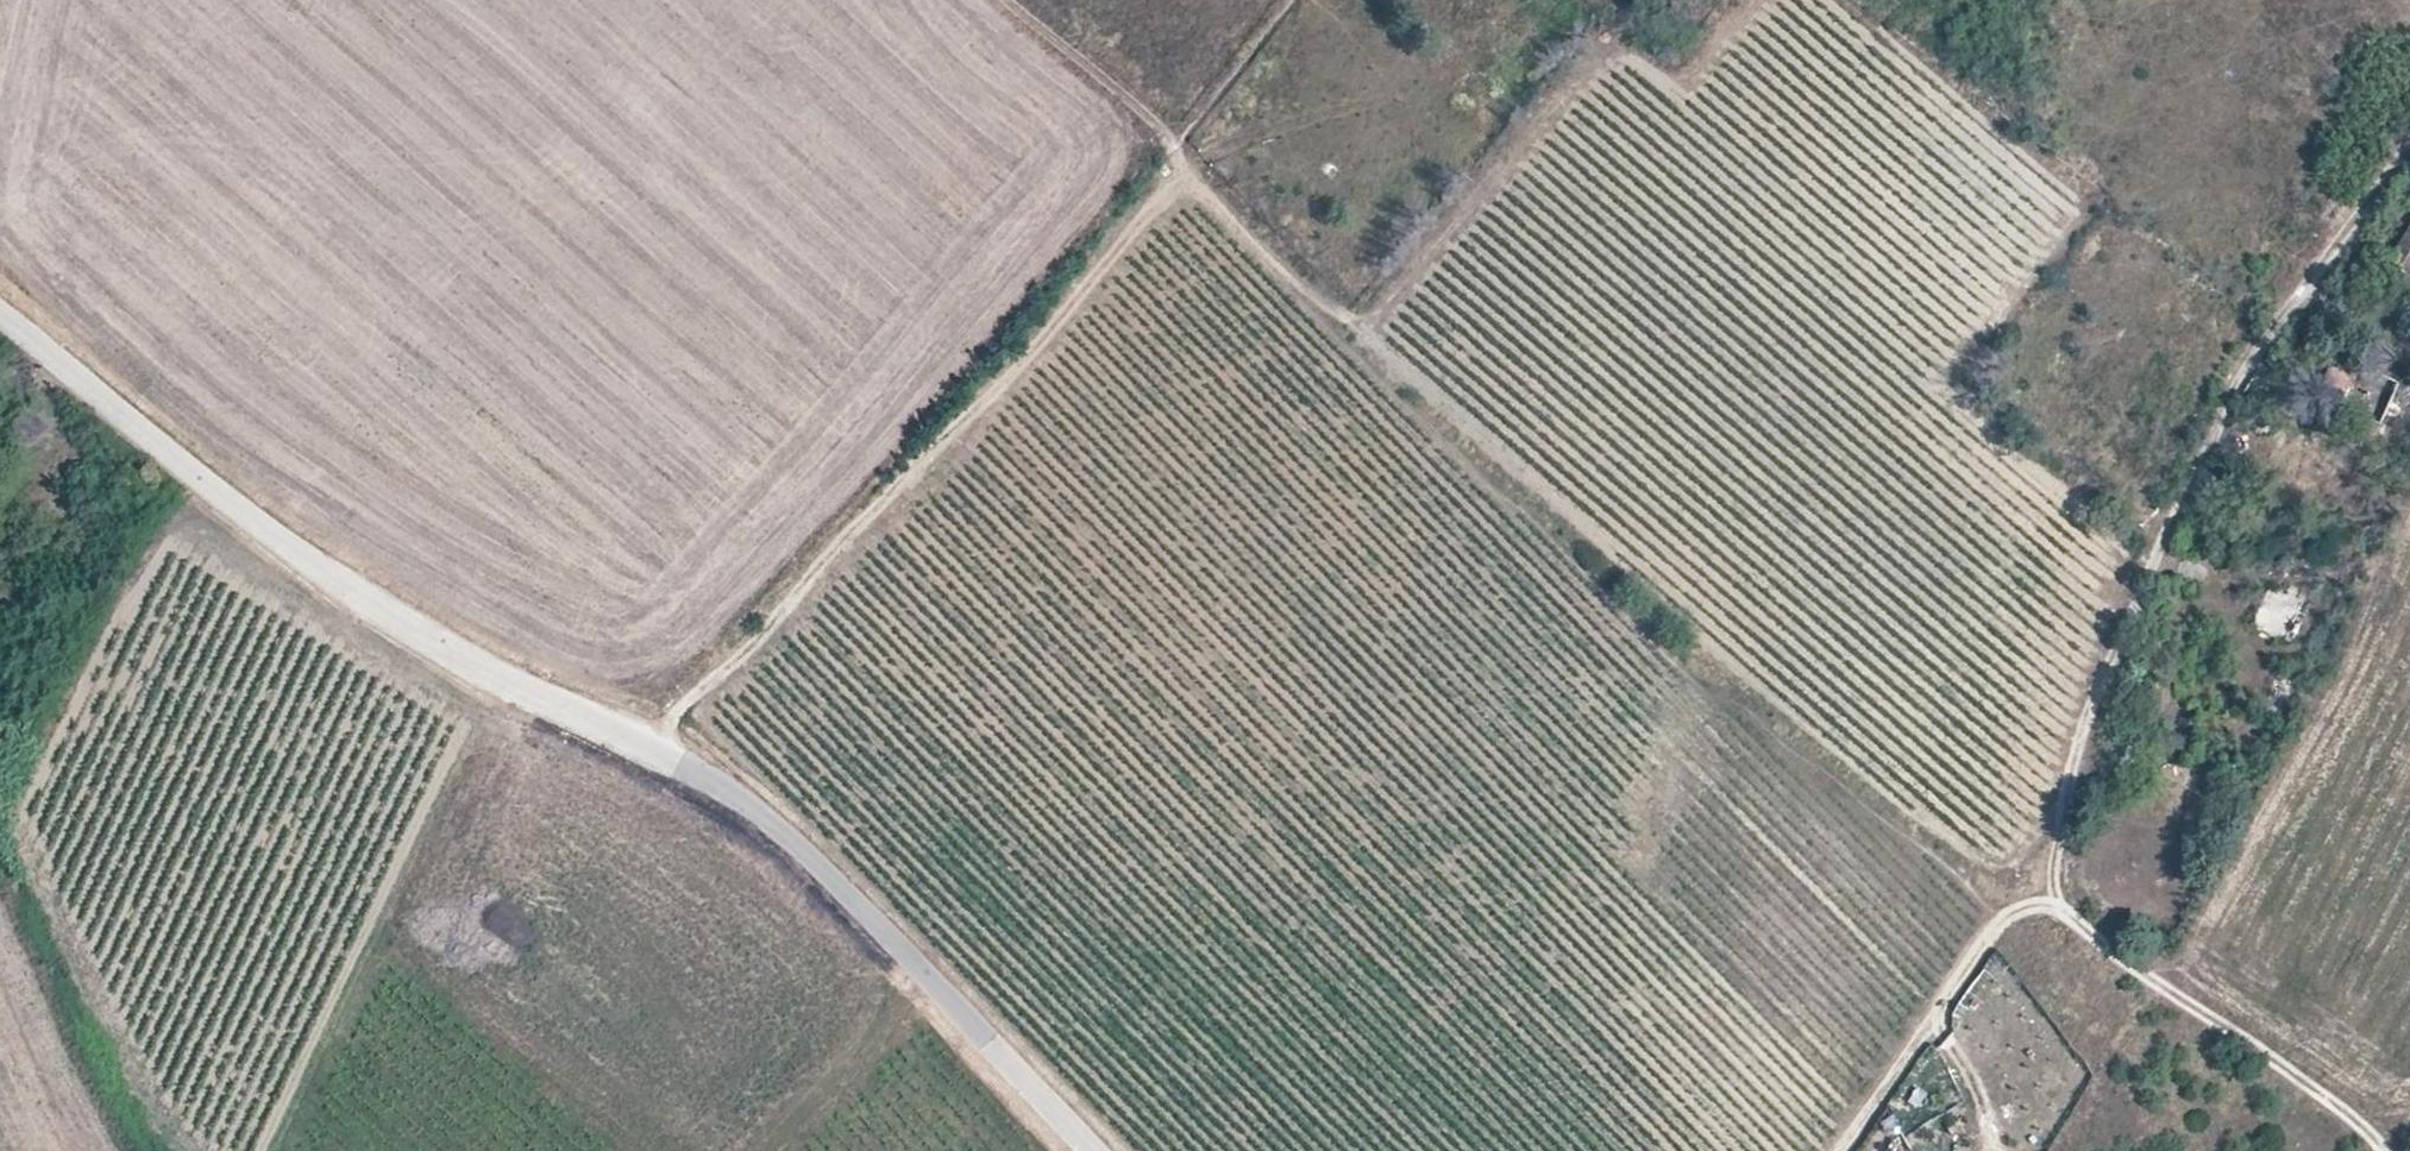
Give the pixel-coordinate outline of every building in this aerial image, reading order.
[(2393,259),(2409,270),(2409,232),(2393,259)] [(2342,408),(2361,369),(2338,358),(2319,397),(2342,408)] [(2288,646),(2303,615),(2264,596),(2248,627),(2288,646)] [(1918,1089),(1906,1100),(1923,1118),(1935,1107),(1918,1089)]
